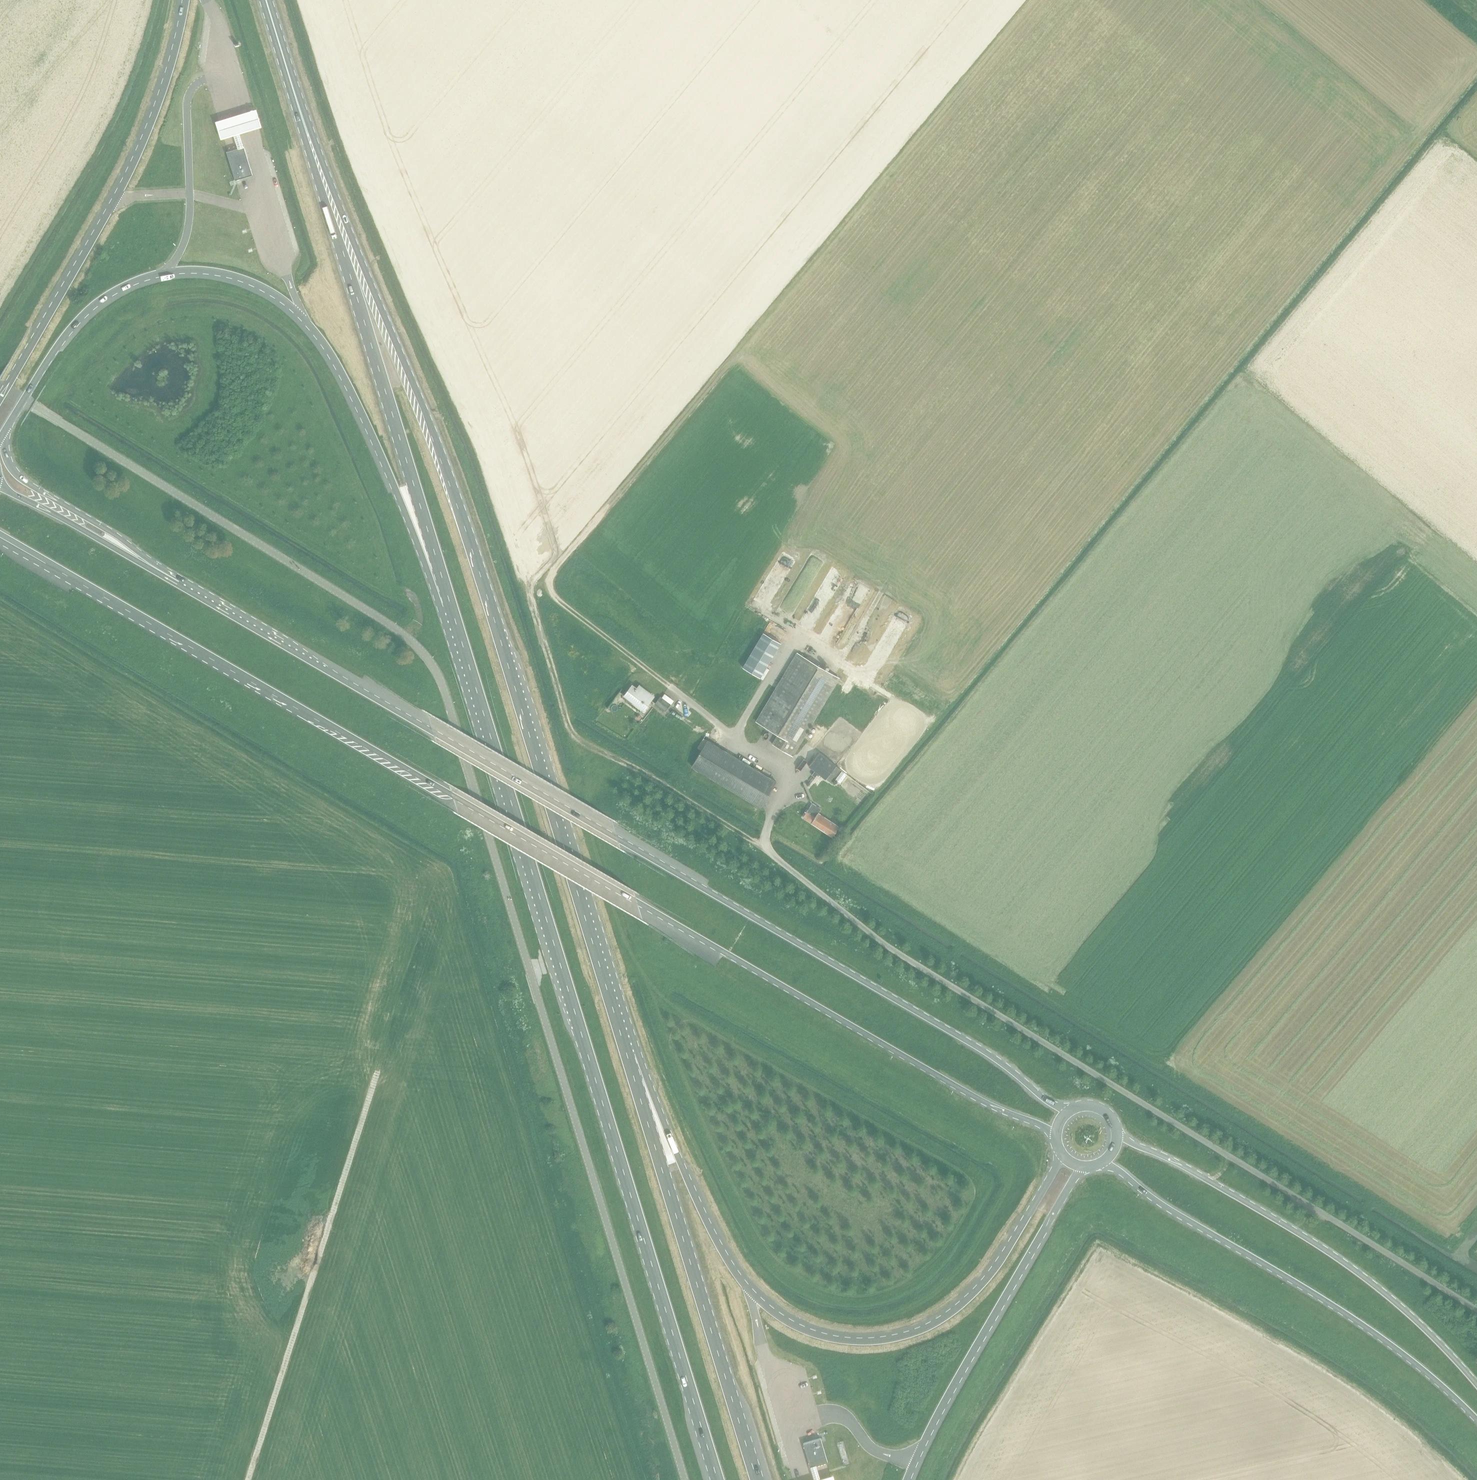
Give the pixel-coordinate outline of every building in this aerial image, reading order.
[(262,128),(256,110),(215,123),(221,141),(234,137),(238,150),(243,149),(243,147),(243,146),(240,135),(262,128)] [(227,152),(226,152),(235,180),(252,175),(243,146),(243,147),(243,149),(228,154),(227,152)] [(292,250),(299,252),(303,237),(297,235),(292,250)] [(835,593),(848,565),(840,562),(827,589),(835,593)] [(804,597),(812,586),(807,583),(799,593),(804,597)] [(862,598),(867,590),(862,588),(858,596),(862,598)] [(803,608),(808,609),(811,597),(806,596),(803,608)] [(759,677),(786,633),(769,622),(742,667),(759,677)] [(886,656),(891,644),(884,641),(879,653),(886,656)] [(839,678),(833,675),(796,653),(755,722),(774,733),(768,742),(793,756),(839,678)] [(643,711),(653,696),(639,685),(636,688),(632,685),(624,696),(643,711)] [(670,704),(660,696),(654,703),(665,711),(670,704)] [(761,807),(776,782),(707,740),(691,766),(751,802),(745,812),(754,817),(761,807)] [(840,769),(836,765),(819,752),(808,766),(815,771),(811,775),(814,777),(817,773),(829,782),(840,769)] [(833,779),(846,789),(853,779),(840,769),(833,779)] [(814,804),(822,808),(826,798),(818,795),(814,804)] [(837,826),(817,814),(821,809),(812,803),(802,818),(831,836),(837,826)] [(851,1431),(845,1433),(851,1454),(857,1452),(851,1431)] [(803,1443),(810,1467),(811,1466),(810,1464),(826,1459),(827,1461),(820,1437),(803,1443)] [(815,1467),(809,1468),(813,1479),(819,1479),(815,1467)]
